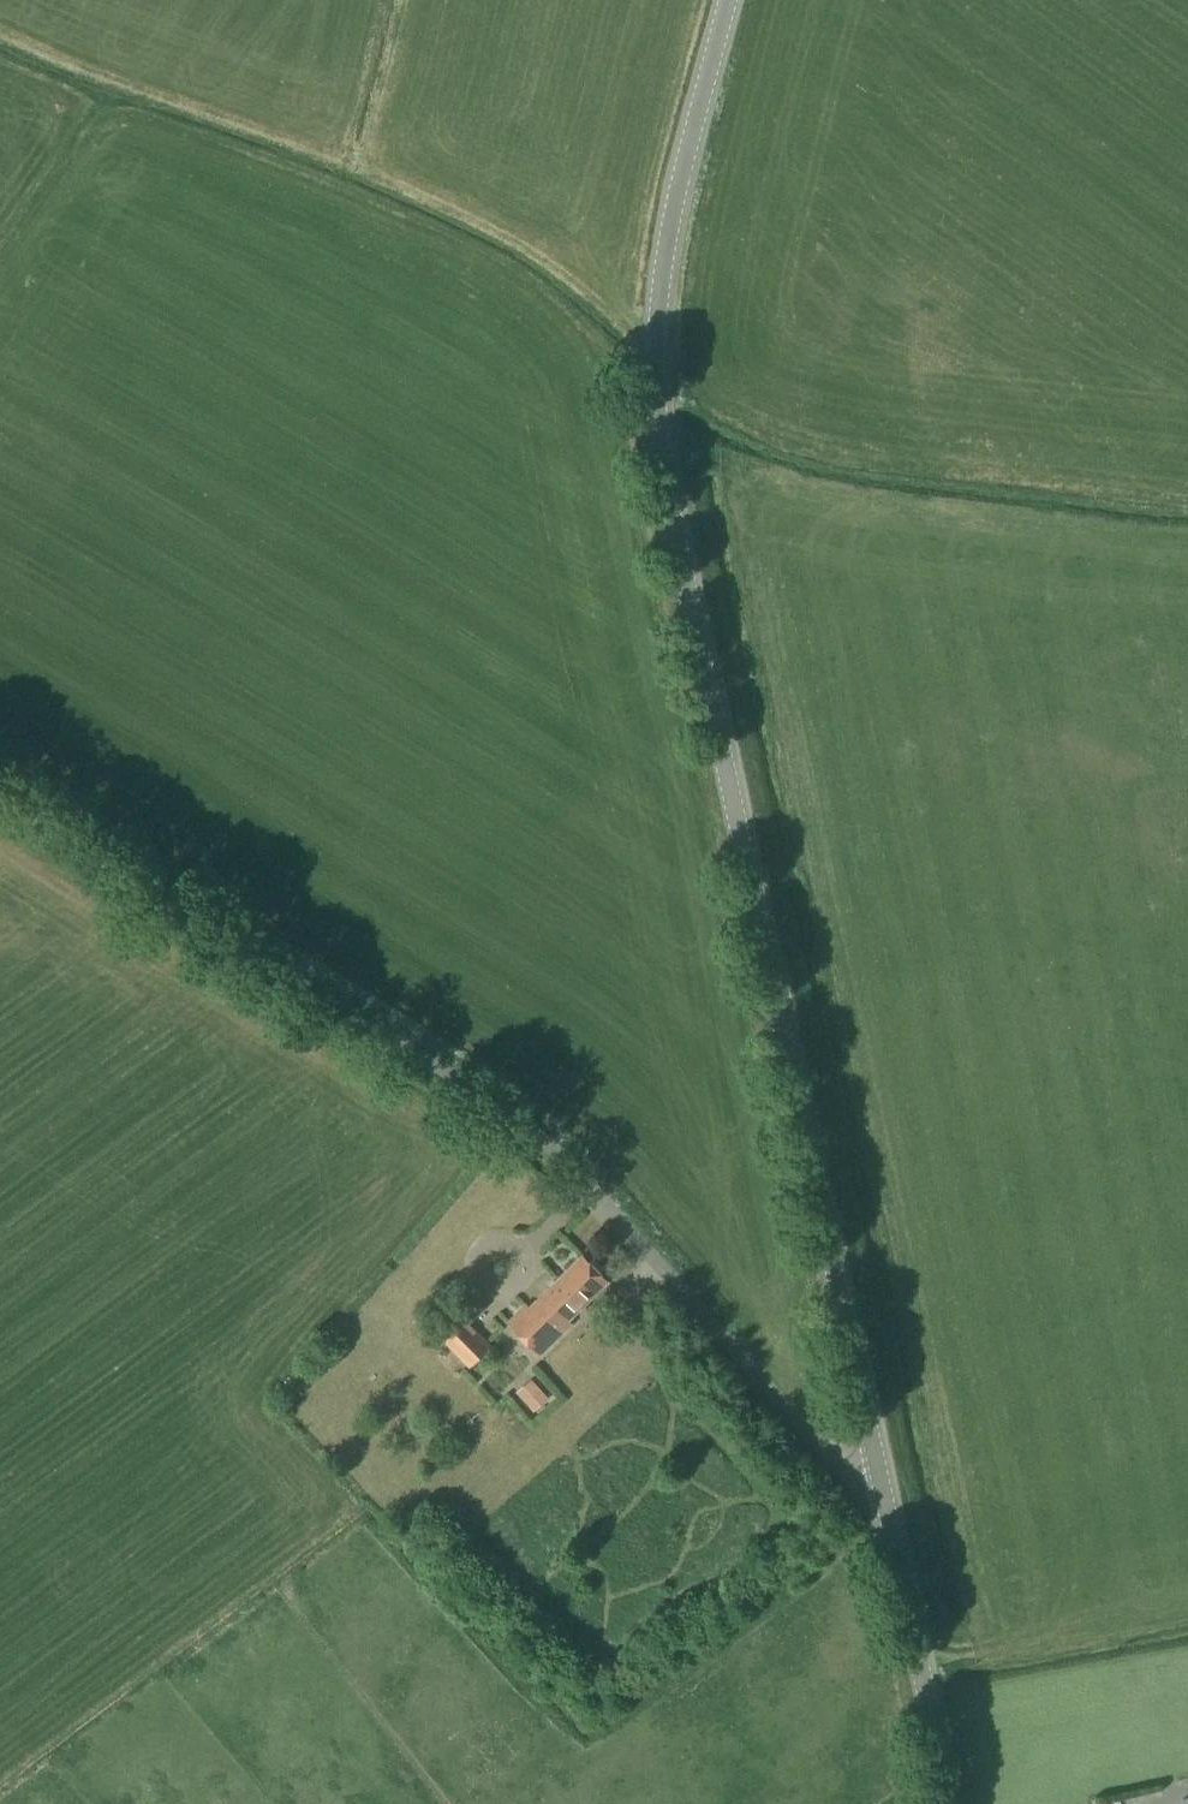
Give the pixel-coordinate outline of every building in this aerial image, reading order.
[(568,1321),(608,1281),(583,1255),(531,1306),(528,1303),(507,1323),(539,1356),(571,1324),(568,1321)] [(470,1370),(492,1347),(470,1323),(485,1309),(469,1292),(431,1331),(470,1370)] [(534,1411),(549,1397),(532,1378),(516,1391),(534,1411)]
